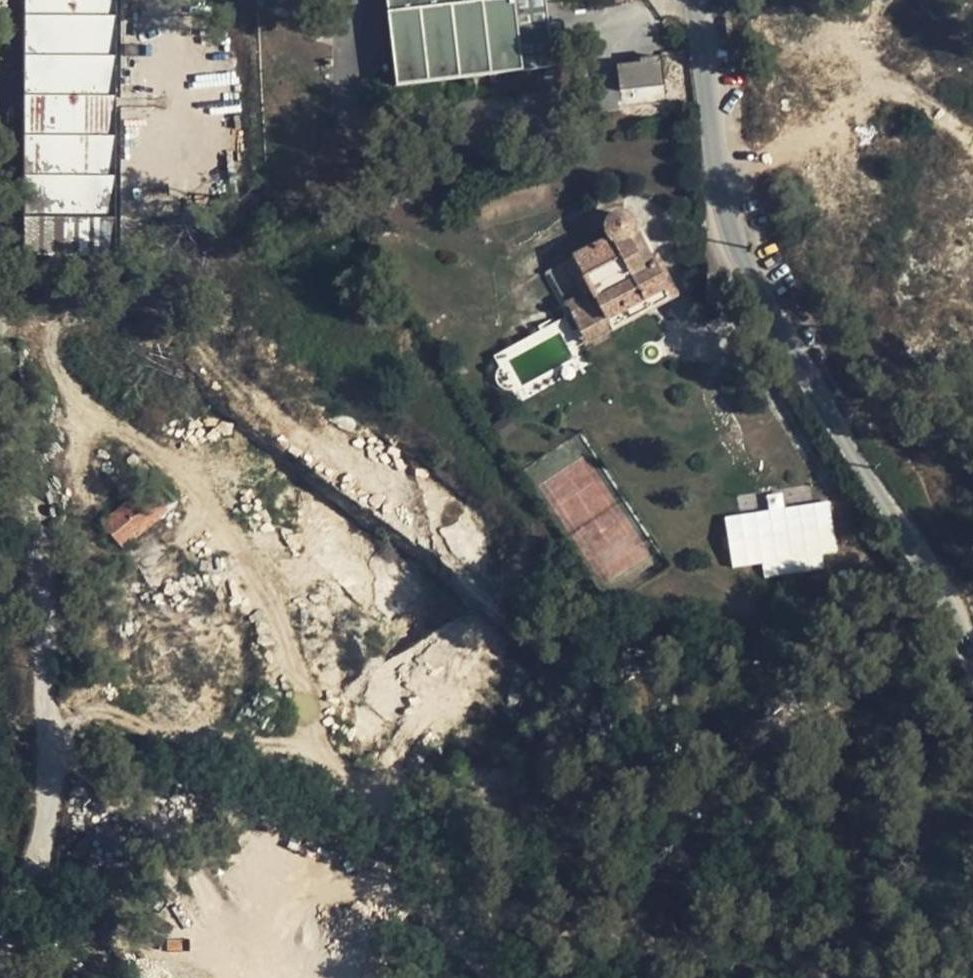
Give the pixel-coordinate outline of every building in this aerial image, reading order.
[(116,0),(23,0),(22,17),(17,17),(16,37),(21,50),(19,125),(14,110),(3,119),(10,138),(24,153),(21,240),(30,265),(33,162),(38,175),(44,169),(52,178),(51,196),(59,190),(86,190),(109,169),(108,167),(94,167),(95,150),(114,150),(98,133),(107,126),(105,124),(92,124),(93,101),(113,94),(116,0)] [(383,3),(395,98),(567,71),(558,4),(584,0),(403,0),(383,3)] [(616,62),(619,88),(662,84),(659,57),(616,62)] [(604,327),(665,297),(643,257),(641,257),(628,233),(633,225),(631,213),(627,208),(618,205),(612,205),(604,211),(599,217),(598,227),(598,238),(600,247),(563,265),(582,304),(560,315),(568,331),(599,316),(604,327)] [(541,277),(560,315),(582,304),(563,265),(541,277)] [(670,295),(665,297),(604,327),(599,316),(568,331),(580,353),(676,306),(670,295)] [(118,547),(172,513),(153,484),(99,517),(118,547)] [(769,511),(724,517),(731,567),(760,563),(762,579),(825,570),(823,554),(836,552),(829,503),(784,509),(783,503),(768,505),(769,511)]
